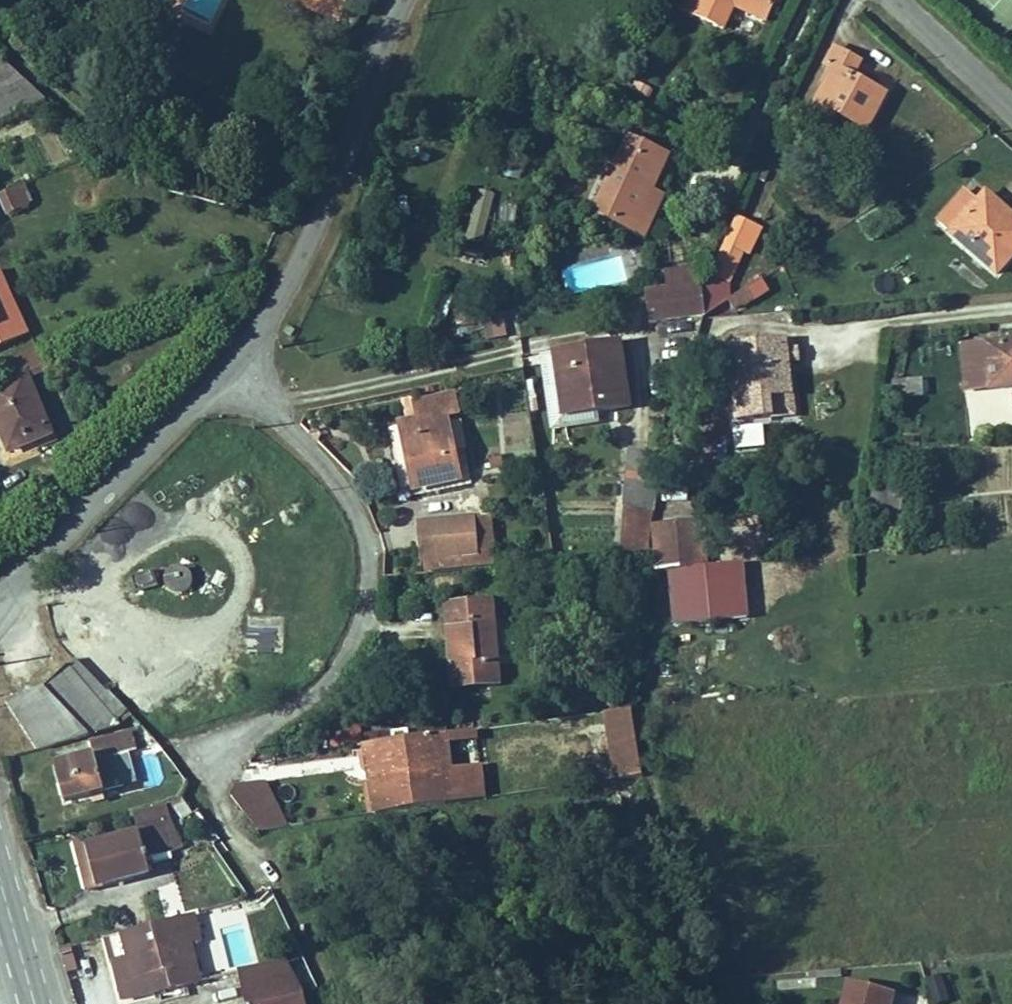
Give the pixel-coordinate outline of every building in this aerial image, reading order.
[(733,16),(741,0),(700,0),(733,16)] [(844,68),(829,106),(877,128),(894,92),(860,75),(868,59),(844,48),(836,64),(844,68)] [(56,98),(11,56),(0,61),(0,120),(56,98)] [(612,63),(603,78),(614,84),(623,69),(612,63)] [(603,78),(596,91),(607,95),(614,84),(603,78)] [(675,155),(639,140),(602,216),(655,239),(664,219),(650,212),(660,192),(675,155)] [(5,215),(30,207),(23,186),(0,193),(0,199),(5,215)] [(468,245),(486,246),(490,190),(472,189),(468,245)] [(673,198),(660,192),(650,212),(664,219),(673,198)] [(973,193),(944,228),(1002,277),(1011,266),(1011,221),(973,193)] [(712,315),(743,295),(739,280),(751,253),(757,256),(772,223),(745,213),(717,276),(708,278),(706,287),(701,308),(712,315)] [(703,278),(699,263),(688,264),(690,280),(703,278)] [(669,283),(690,280),(688,264),(669,267),(669,283)] [(743,295),(712,315),(697,324),(735,321),(782,292),(772,277),(743,295)] [(669,283),(650,285),(652,302),(706,287),(708,278),(703,278),(690,280),(669,283)] [(701,308),(706,287),(652,302),(653,311),(701,308)] [(436,292),(430,319),(443,322),(450,295),(436,292)] [(502,313),(482,313),(482,338),(503,338),(502,313)] [(0,357),(7,372),(0,376),(0,412),(13,444),(57,425),(33,370),(62,357),(53,337),(46,340),(0,357)] [(783,347),(726,352),(732,429),(766,425),(764,402),(788,400),(783,347)] [(633,403),(626,348),(552,358),(557,426),(603,420),(601,407),(633,403)] [(965,353),(967,395),(1011,392),(1011,348),(965,353)] [(910,385),(885,389),(887,403),(913,399),(910,385)] [(405,423),(417,488),(463,478),(453,416),(470,412),(465,389),(422,397),(427,419),(405,423)] [(790,423),(788,400),(764,402),(766,425),(790,423)] [(628,453),(623,551),(644,548),(667,455),(628,453)] [(420,520),(422,549),(478,542),(475,511),(420,520)] [(657,544),(674,545),(674,536),(673,520),(655,522),(657,544)] [(702,563),(700,533),(674,536),(674,545),(657,544),(658,567),(702,563)] [(422,549),(423,561),(485,553),(484,541),(478,542),(422,549)] [(173,566),(174,571),(185,549),(182,550),(178,554),(174,560),(173,566)] [(190,551),(185,549),(174,571),(179,575),(184,577),(190,576),(194,573),(197,568),(198,563),(197,558),(195,553),(190,551)] [(164,570),(162,557),(143,561),(146,574),(164,570)] [(493,639),(489,595),(443,600),(447,643),(493,639)] [(244,648),(278,653),(283,618),(249,613),(244,648)] [(447,643),(451,681),(498,676),(493,639),(447,643)] [(48,744),(128,722),(79,657),(58,679),(19,691),(48,744)] [(644,769),(638,707),(604,711),(616,773),(644,769)] [(379,795),(482,788),(481,760),(451,763),(448,723),(376,728),(379,795)] [(60,763),(69,798),(123,783),(116,755),(136,750),(130,726),(93,737),(97,753),(60,763)] [(258,825),(289,821),(268,777),(243,778),(235,788),(258,825)] [(145,831),(93,842),(101,881),(155,868),(151,851),(183,844),(175,806),(141,813),(145,831)] [(193,935),(203,933),(198,909),(156,919),(159,934),(131,939),(133,951),(118,954),(126,992),(202,977),(193,935)] [(105,936),(109,956),(121,953),(118,934),(105,936)] [(283,957),(241,966),(249,1000),(276,994),(298,988),(283,957)] [(931,1003),(946,999),(940,975),(925,979),(931,1003)] [(865,1003),(915,1003),(918,994),(871,980),(865,1003)] [(276,994),(278,1003),(301,1003),(298,988),(276,994)]
